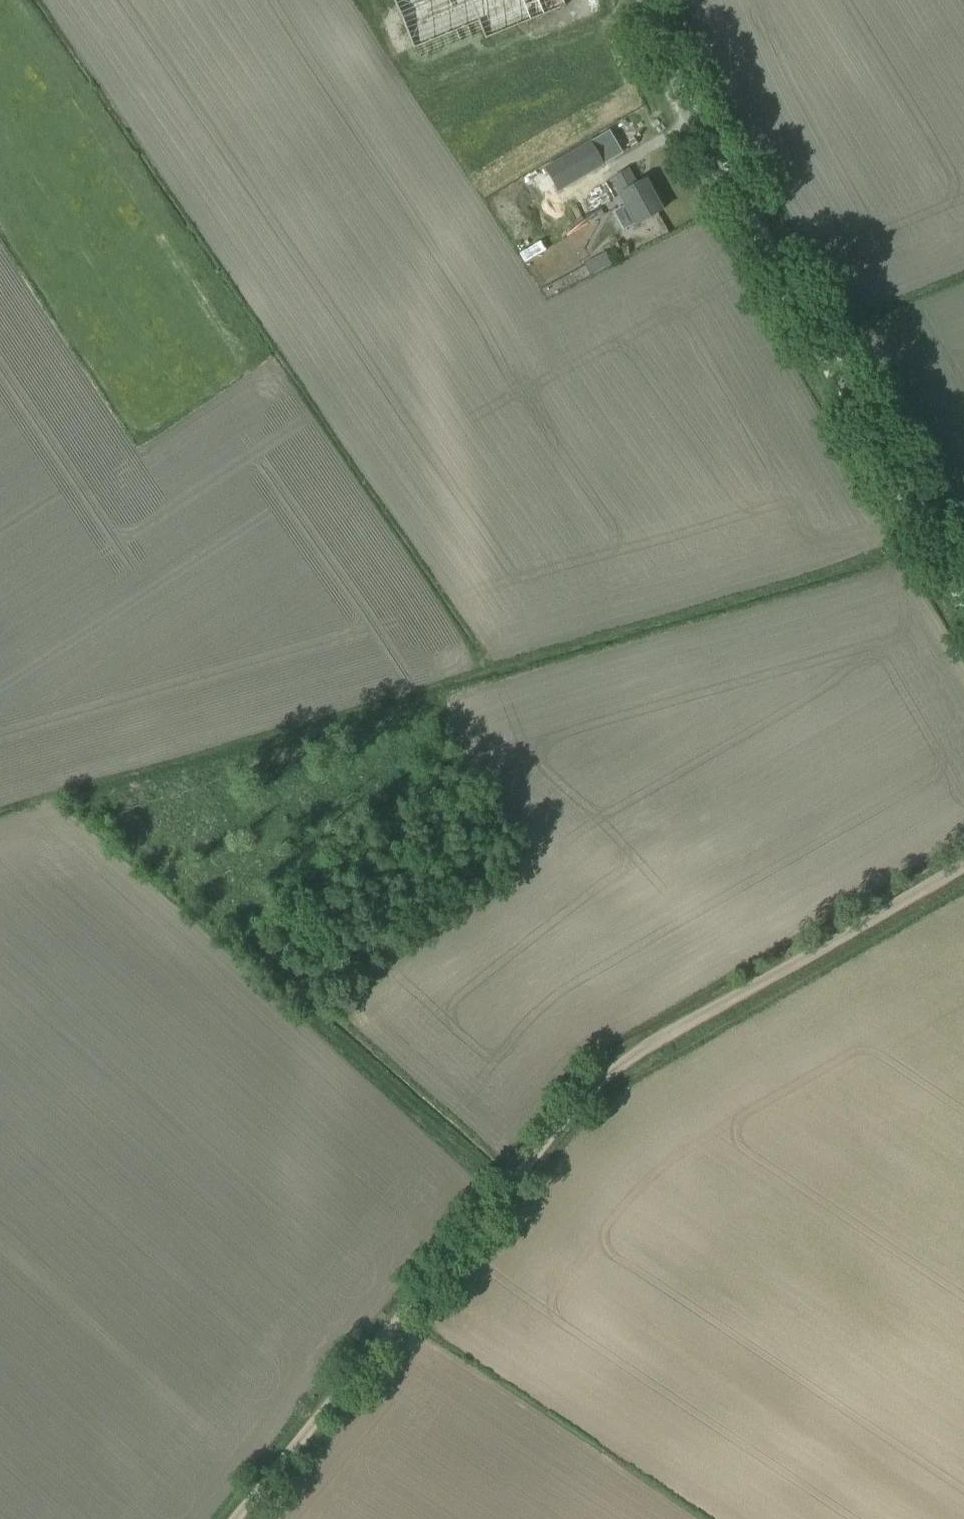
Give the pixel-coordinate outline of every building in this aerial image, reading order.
[(418,59),(484,33),(486,38),(565,6),(563,0),(396,0),(418,59)] [(589,142),(544,169),(558,193),(603,166),(589,142)] [(636,186),(627,170),(612,179),(636,224),(661,211),(659,208),(663,205),(656,193),(652,196),(644,181),(636,186)] [(573,197),(583,215),(614,198),(604,180),(573,197)]
